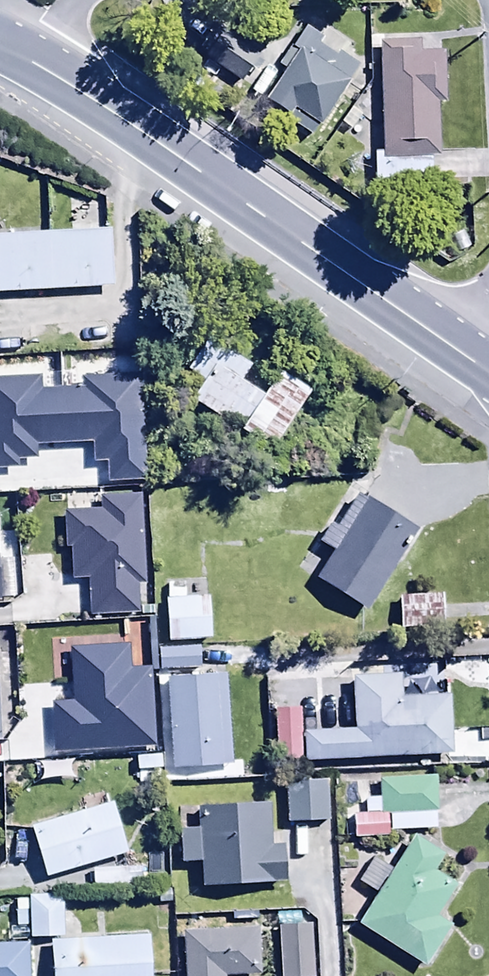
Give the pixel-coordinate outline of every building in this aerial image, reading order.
[(278,65),(284,70),(264,99),(285,113),(280,119),(312,140),(362,67),(303,27),(278,65)] [(239,84),(258,52),(233,37),(214,69),(239,84)] [(418,38),(377,39),(379,156),(372,156),(372,184),(428,183),(427,158),(436,158),(436,102),(445,102),(444,48),(418,48),(418,38)] [(0,231),(0,293),(110,290),(109,229),(0,231)] [(202,381),(190,399),(238,430),(242,424),(276,446),(311,391),(277,370),(267,386),(253,376),(257,369),(206,337),(185,370),(202,381)] [(142,583),(140,492),(59,494),(60,548),(70,548),(71,582),(85,581),(86,615),(136,614),(135,583),(142,583)] [(362,612),(416,528),(355,492),(333,526),(328,523),(314,543),(330,553),(313,580),(362,612)] [(209,596),(163,599),(166,642),(211,640),(209,596)] [(441,596),(396,598),(397,630),(442,628),(441,596)] [(197,646),(157,648),(158,672),(198,669),(197,646)] [(225,674),(166,677),(170,766),(229,763),(225,674)] [(303,732),(304,761),(452,757),(450,696),(398,697),(397,677),(351,678),(352,731),(303,732)] [(300,707),(273,708),(275,759),(302,758),(300,707)] [(84,724),(42,725),(43,753),(85,751),(84,724)] [(31,763),(32,784),(85,780),(84,760),(31,763)] [(437,831),(435,777),(376,778),(377,798),(362,798),(362,818),(352,818),(352,839),(389,838),(389,832),(437,831)] [(281,783),(284,824),(327,821),(323,779),(281,783)] [(112,800),(27,825),(43,878),(127,853),(112,800)] [(268,844),(267,803),(195,805),(195,826),(177,826),(178,861),(197,860),(198,886),(282,884),(281,844),(268,844)] [(358,882),(373,892),(355,921),(425,966),(450,926),(436,917),(456,885),(434,871),(443,856),(413,837),(393,869),(374,857),(358,882)] [(140,867),(92,867),(92,887),(140,887),(140,867)] [(60,896),(29,897),(29,900),(14,901),(15,929),(27,929),(27,936),(62,935),(60,896)] [(210,929),(210,921),(189,921),(190,931),(179,932),(181,975),(224,975),(259,974),(257,926),(210,929)] [(277,924),(276,975),(312,975),(313,925),(277,924)] [(48,940),(49,975),(150,975),(148,935),(48,940)] [(28,944),(0,945),(0,975),(29,975),(28,944)]
